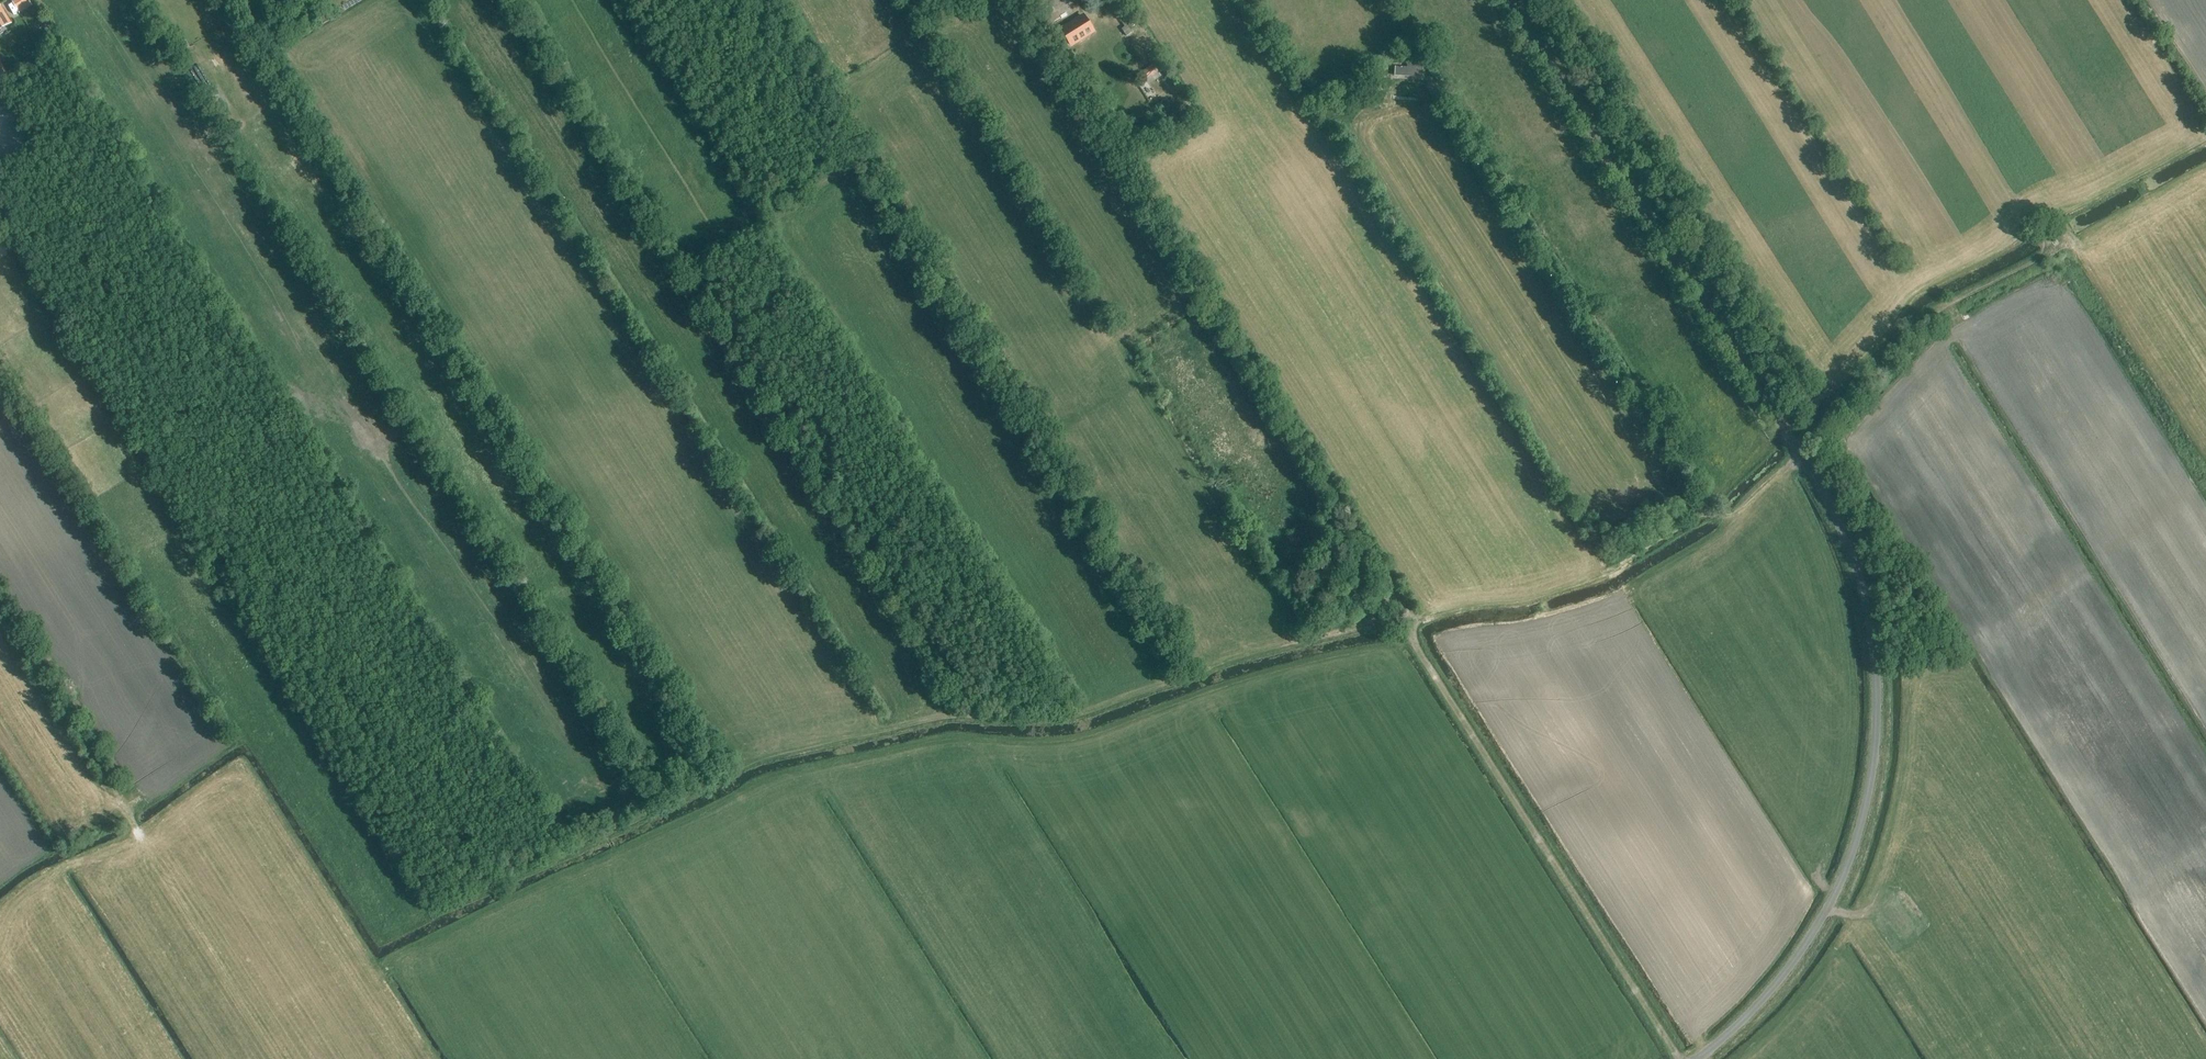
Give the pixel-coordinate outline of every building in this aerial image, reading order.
[(20,2),(27,10),(36,3),(33,0),(23,0),(20,2)] [(12,20),(2,4),(0,6),(0,27),(12,20)] [(1093,32),(1083,16),(1061,29),(1071,45),(1093,32)] [(52,33),(45,38),(50,46),(57,40),(52,33)] [(1422,77),(1423,67),(1420,67),(1421,62),(1407,61),(1407,66),(1395,66),(1394,75),(1422,77)] [(0,98),(0,105),(1,108),(10,106),(8,96),(0,98)]
